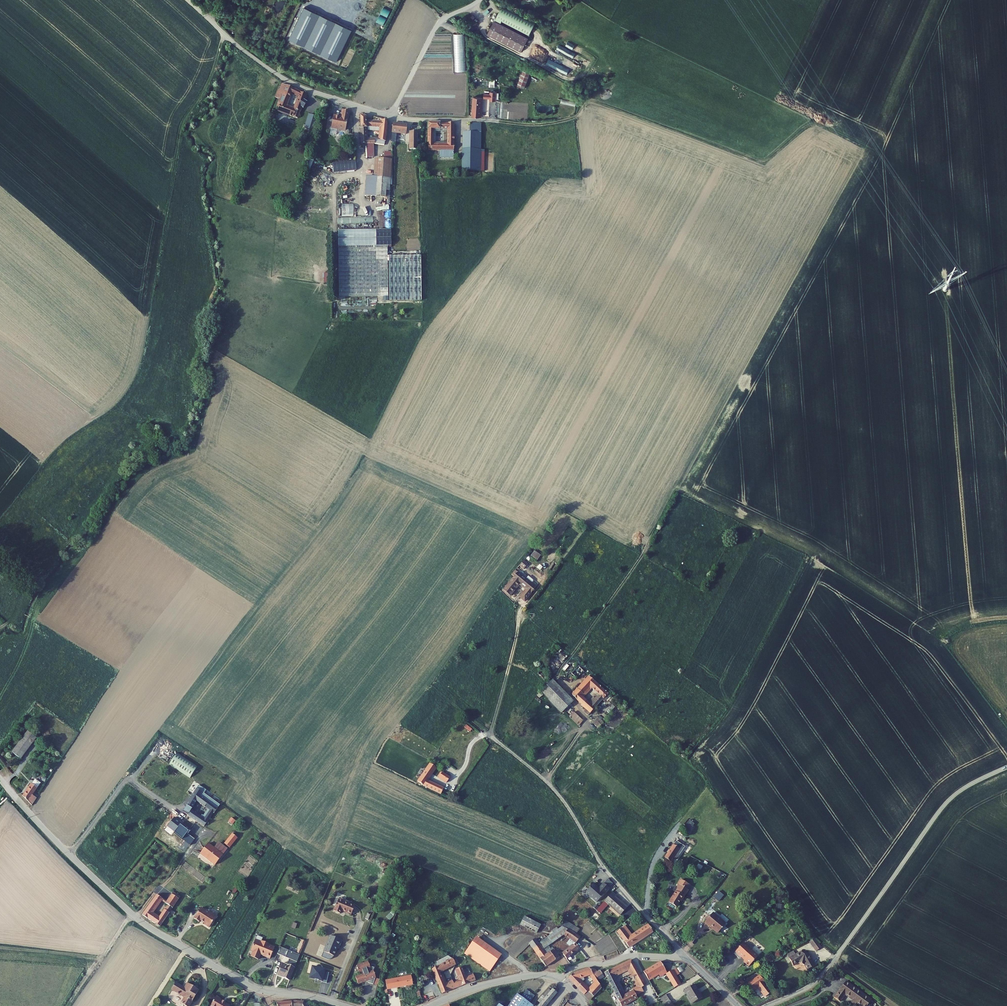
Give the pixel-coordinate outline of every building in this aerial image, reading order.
[(503,2),(496,17),(501,20),(502,18),(530,32),(536,18),(503,2)] [(501,20),(496,17),(489,30),(524,47),(530,34),(501,20)] [(464,33),(453,34),(455,72),(466,72),(464,33)] [(573,62),(557,54),(554,59),(570,68),(573,62)] [(539,68),(532,65),(525,82),(532,85),(539,68)] [(569,70),(561,67),(558,73),(566,76),(569,70)] [(307,94),(301,92),(287,86),(282,84),(279,91),(279,90),(275,97),(280,99),(277,107),(280,108),(279,112),(298,118),(302,107),(303,108),(305,105),(303,104),(304,100),(307,94)] [(490,89),(490,93),(496,94),(496,96),(502,96),(503,87),(497,87),(496,89),(490,89)] [(489,93),(480,92),(478,112),(487,112),(489,93)] [(350,126),(353,107),(347,106),(346,114),(338,112),(336,123),(350,126)] [(322,113),(313,110),(308,124),(317,127),(322,113)] [(383,141),(386,141),(388,121),(384,120),(384,119),(374,117),(374,121),(367,121),(367,117),(361,116),(361,145),(366,145),(367,157),(373,157),(373,143),(383,144),(383,141)] [(406,123),(392,122),(391,132),(406,133),(406,123)] [(442,124),(429,123),(428,143),(429,143),(429,151),(433,151),(441,152),(441,154),(441,156),(455,156),(455,146),(449,145),(436,145),(436,130),(441,131),(442,124)] [(455,124),(445,124),(445,131),(449,131),(449,141),(455,141),(455,124)] [(481,171),(482,124),(472,124),(471,133),(462,133),(462,171),(481,171)] [(347,139),(349,129),(340,127),(338,138),(347,139)] [(397,155),(380,155),(379,173),(371,173),(370,192),(394,193),(395,181),(397,181),(397,174),(396,174),(397,155)] [(329,162),(329,171),(338,171),(338,163),(329,162)] [(392,229),(338,230),(339,296),(390,295),(390,302),(422,301),(422,256),(388,256),(387,246),(392,246),(392,229)] [(530,556),(537,560),(540,555),(533,551),(530,556)] [(507,584),(512,589),(526,575),(533,581),(526,591),(530,595),(541,580),(530,571),(528,573),(522,568),(507,584)] [(565,646),(543,669),(550,676),(572,652),(565,646)] [(588,667),(583,662),(576,669),(582,674),(588,667)] [(560,675),(544,692),(567,714),(583,697),(560,675)] [(568,718),(579,726),(583,720),(573,712),(568,718)] [(27,731),(12,752),(21,758),(36,737),(27,731)] [(192,777),(198,765),(176,754),(170,765),(192,777)] [(434,759),(422,778),(445,788),(447,783),(431,776),(436,768),(452,777),(455,772),(434,759)] [(36,778),(23,795),(28,800),(41,782),(36,778)] [(187,815),(204,827),(220,807),(201,794),(205,789),(199,785),(187,806),(193,810),(198,802),(210,810),(205,818),(192,809),(187,815)] [(175,815),(164,828),(178,839),(180,836),(188,842),(190,840),(192,842),(198,835),(188,826),(175,815)] [(688,832),(694,824),(689,820),(683,828),(688,832)] [(230,848),(238,838),(232,834),(224,844),(230,848)] [(674,843),(679,848),(684,840),(679,837),(674,843)] [(209,839),(201,849),(216,861),(224,851),(209,839)] [(670,850),(675,853),(679,848),(674,843),(670,850)] [(688,882),(681,893),(689,897),(695,886),(694,886),(698,879),(690,874),(686,881),(688,882)] [(605,883),(599,878),(591,887),(603,897),(615,883),(609,879),(605,883)] [(618,887),(602,905),(605,909),(613,900),(621,907),(628,899),(620,891),(621,890),(618,887)] [(176,889),(167,902),(172,905),(181,894),(176,889)] [(144,911),(160,922),(172,905),(167,902),(159,912),(153,908),(161,897),(156,894),(144,911)] [(340,894),(334,905),(341,908),(343,905),(346,907),(352,910),(356,901),(351,899),(352,898),(346,895),(345,897),(340,894)] [(207,907),(202,904),(195,915),(200,918),(201,916),(206,919),(205,920),(210,924),(217,913),(208,906),(207,907)] [(390,920),(395,914),(392,911),(386,917),(390,920)] [(725,931),(731,922),(717,912),(715,915),(712,919),(710,922),(715,926),(716,924),(720,927),(720,929),(723,931),(725,931)] [(524,914),(520,922),(536,932),(541,924),(524,914)] [(568,921),(564,926),(575,935),(580,929),(568,921)] [(622,928),(617,932),(629,949),(653,932),(649,925),(629,938),(622,928)] [(535,950),(548,967),(561,957),(555,949),(548,954),(545,951),(566,935),(576,943),(580,938),(575,935),(564,926),(563,926),(541,943),(542,945),(535,950)] [(341,936),(329,931),(322,953),(327,956),(332,953),(336,942),(338,944),(341,936)] [(263,936),(257,933),(253,942),(256,944),(252,950),(258,953),(261,948),(270,953),(276,943),(271,940),(272,938),(264,934),(263,936)] [(283,958),(282,959),(294,965),(308,938),(305,936),(298,950),(282,941),(278,948),(291,955),(288,960),(283,958)] [(479,937),(471,949),(499,968),(507,956),(479,937)] [(809,942),(815,951),(821,948),(814,938),(809,942)] [(542,945),(541,943),(538,939),(530,945),(535,950),(542,945)] [(576,943),(563,955),(567,959),(580,948),(576,943)] [(750,966),(760,956),(753,950),(753,949),(750,945),(749,946),(746,943),(736,953),(741,958),(742,958),(744,956),(747,959),(746,960),(746,962),(750,966)] [(791,958),(795,966),(800,963),(806,964),(809,969),(817,965),(810,953),(803,951),(797,954),(795,950),(789,954),(791,958)] [(436,970),(445,994),(459,989),(456,981),(450,983),(447,977),(445,978),(443,973),(459,965),(456,959),(452,957),(440,963),(442,966),(436,970)] [(633,957),(606,970),(625,1004),(639,995),(637,992),(635,988),(626,993),(615,973),(631,966),(641,984),(647,981),(633,957)] [(666,974),(674,987),(678,984),(663,958),(646,968),(651,977),(655,975),(664,970),(666,974)] [(282,959),(278,968),(285,969),(289,972),(288,975),(289,976),(294,965),(282,959)] [(322,964),(310,961),(307,972),(324,977),(326,968),(322,966),(322,964)] [(358,985),(363,983),(364,983),(364,981),(366,981),(367,982),(367,983),(373,987),(375,980),(374,977),(375,977),(374,972),(375,970),(370,967),(369,962),(358,965),(360,973),(361,973),(361,975),(356,977),(358,985)] [(583,967),(574,969),(568,975),(592,997),(603,985),(597,971),(599,970),(597,967),(593,965),(583,967)] [(469,978),(466,969),(460,971),(464,982),(457,985),(459,989),(479,981),(477,975),(469,978)] [(655,975),(658,978),(666,974),(664,970),(655,975)] [(185,988),(181,994),(189,998),(199,981),(189,974),(186,979),(176,973),(172,980),(185,988)] [(410,984),(416,983),(414,975),(388,980),(390,988),(406,985),(406,986),(409,985),(410,984)] [(761,975),(751,982),(755,989),(760,985),(767,995),(772,992),(765,982),(761,975)] [(838,991),(844,996),(850,989),(857,994),(856,996),(860,999),(861,998),(865,1000),(861,1005),(862,1005),(870,1005),(875,1000),(873,998),(876,994),(868,988),(866,989),(856,981),(857,980),(850,975),(838,991)] [(538,1005),(547,1005),(559,990),(557,989),(559,986),(557,985),(555,988),(554,987),(552,988),(547,995),(545,993),(544,993),(539,999),(542,1001),(538,1005)] [(682,990),(690,1004),(700,998),(692,985),(682,990)] [(224,1004),(226,1005),(230,997),(221,991),(222,990),(217,987),(212,997),(219,1001),(219,1002),(220,1003),(222,1005),(224,1004)] [(532,1003),(531,1002),(537,994),(529,987),(523,995),(520,993),(510,1005),(530,1005),(532,1003)] [(663,995),(667,1002),(674,998),(669,991),(663,995)]
